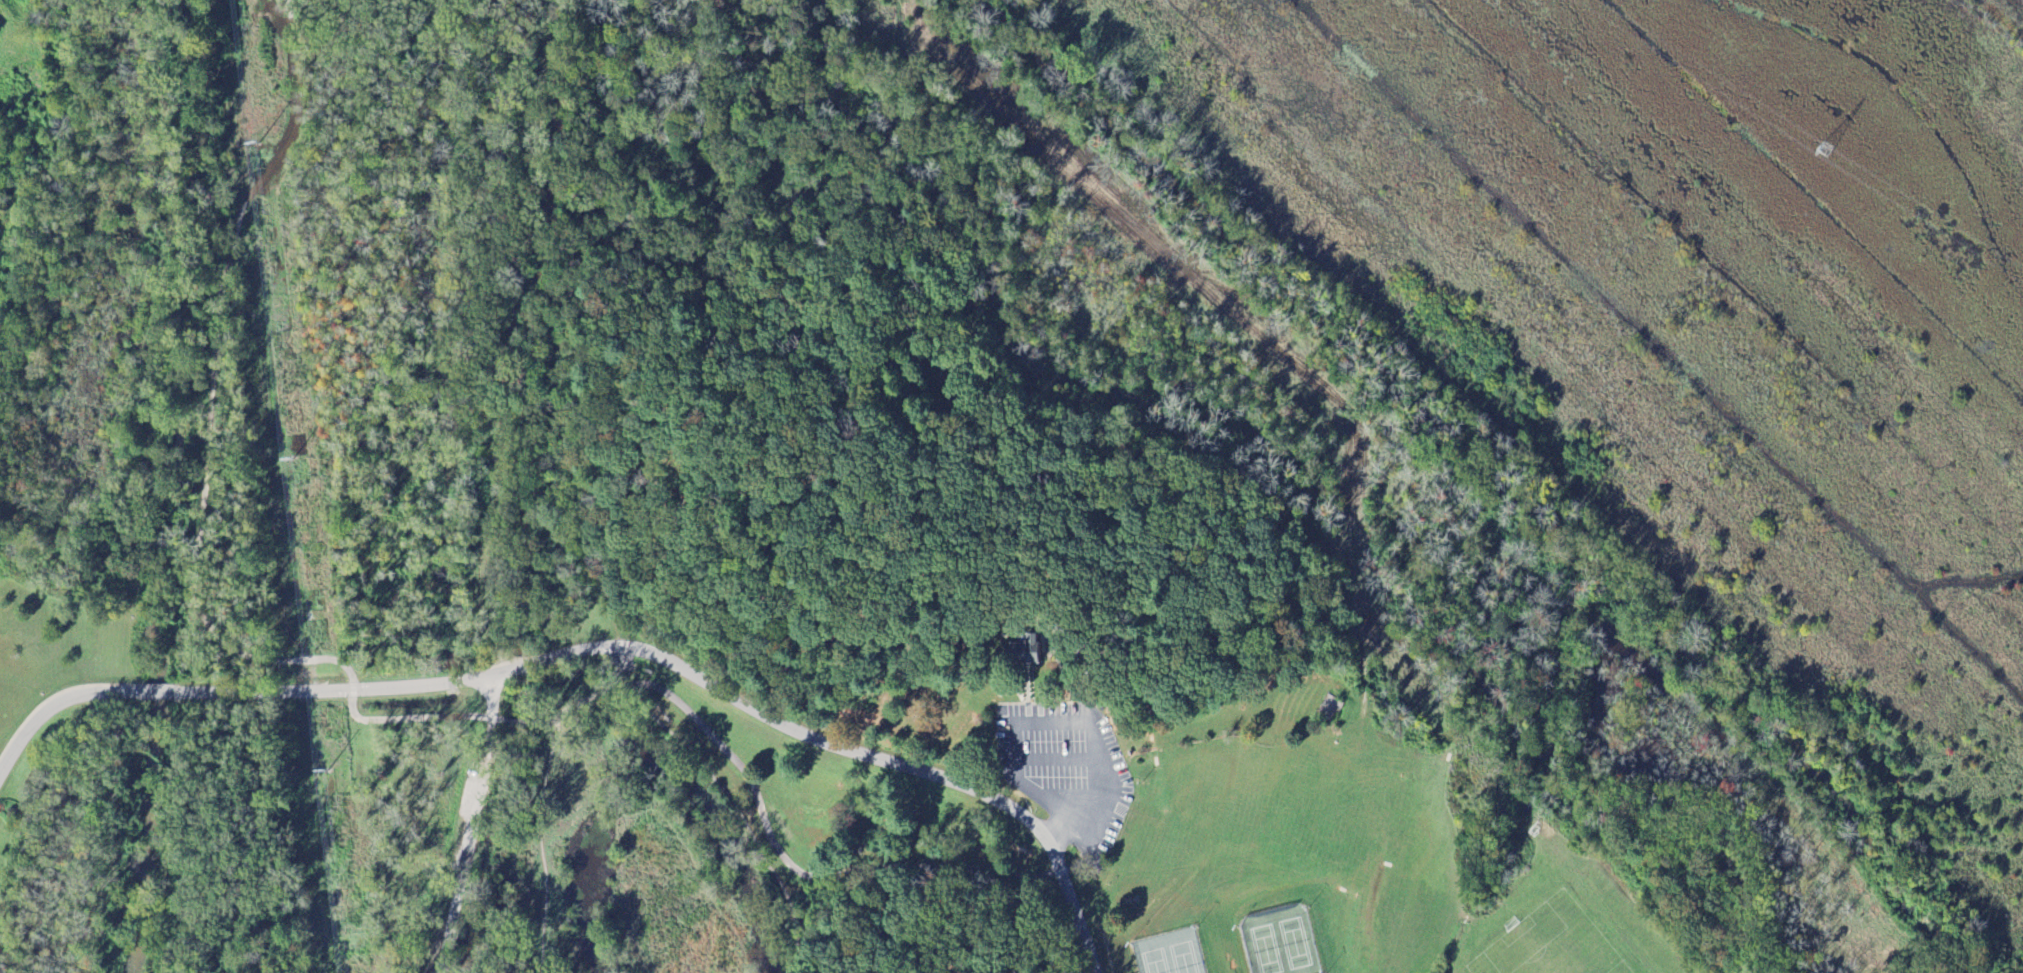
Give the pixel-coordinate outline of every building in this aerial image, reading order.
[(1045,646),(1044,664),(1013,663),(1014,644),(1045,646)]
